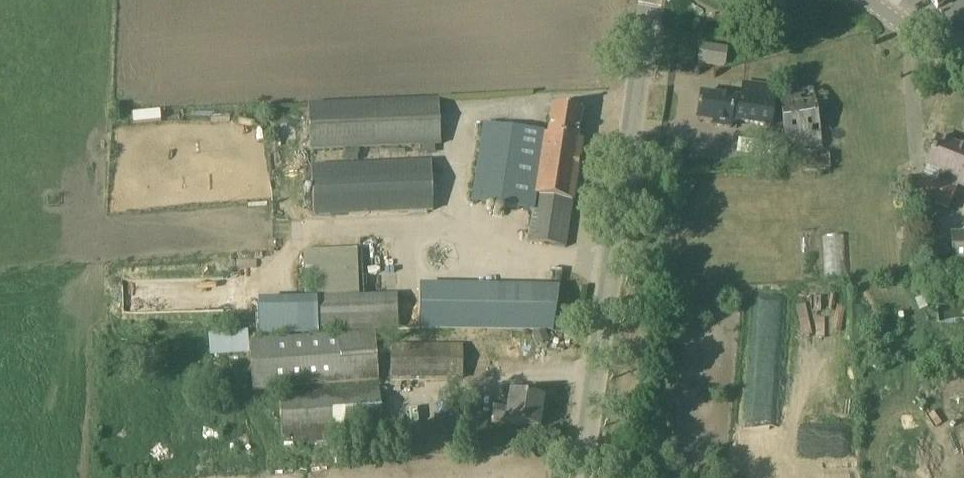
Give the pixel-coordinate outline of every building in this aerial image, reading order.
[(937,8),(949,0),(931,0),(937,8)] [(727,50),(700,47),(698,63),(725,66),(727,50)] [(776,88),(744,84),(741,101),(701,95),(698,120),(713,122),(713,126),(730,129),(731,121),(771,126),(776,88)] [(822,146),(821,139),(813,91),(779,96),(787,151),(822,146)] [(439,100),(419,101),(307,106),(310,150),(441,144),(439,100)] [(582,141),(577,140),(582,110),(553,106),(549,135),(546,135),(546,134),(484,127),(475,202),(533,210),(528,241),(566,247),(582,141)] [(948,209),(958,187),(963,189),(963,149),(938,139),(927,166),(941,173),(934,185),(922,180),(916,195),(948,209)] [(360,162),(360,150),(345,151),(345,163),(360,162)] [(804,173),(830,171),(829,155),(803,157),(804,173)] [(432,161),(312,167),(313,217),(434,210),(432,161)] [(952,235),(953,258),(928,258),(929,277),(952,277),(963,276),(963,234),(952,235)] [(825,279),(846,278),(844,235),(823,236),(825,279)] [(358,250),(305,253),(304,268),(314,268),(315,297),(317,297),(319,333),(383,330),(383,331),(399,330),(398,295),(360,296),(358,250)] [(560,291),(419,290),(420,329),(554,327),(560,291)] [(938,306),(939,320),(963,317),(962,303),(938,306)] [(249,330),(209,333),(211,358),(250,355),(249,330)] [(532,335),(536,346),(550,341),(546,332),(541,331),(532,335)] [(374,333),(250,341),(253,391),(377,383),(374,333)] [(463,346),(390,345),(391,379),(463,379),(463,346)] [(378,390),(281,395),(283,434),(380,429),(378,390)] [(543,400),(510,395),(508,410),(494,408),(492,423),(505,425),(538,430),(543,400)] [(418,409),(410,410),(411,423),(419,422),(418,409)]
